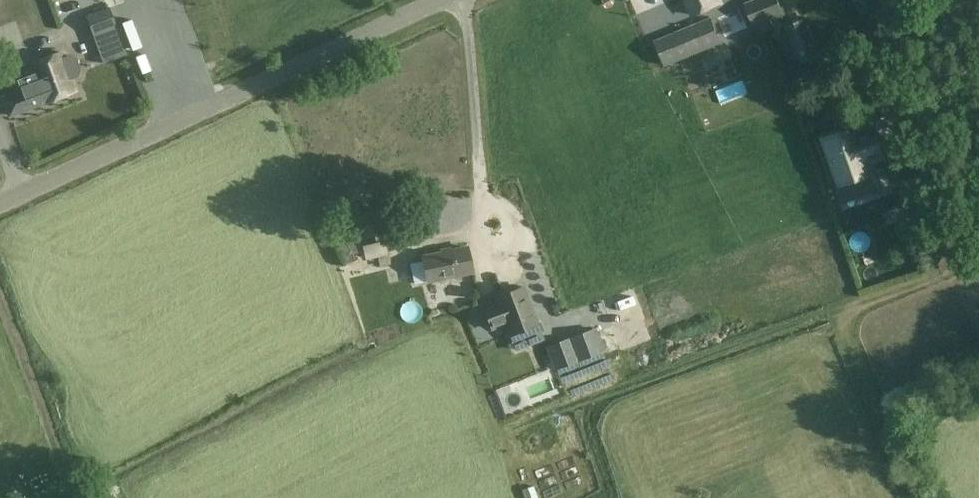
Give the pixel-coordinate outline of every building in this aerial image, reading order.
[(784,15),(778,0),(754,0),(744,4),(754,28),(784,15)] [(92,36),(116,26),(109,9),(85,18),(92,36)] [(665,67),(722,44),(711,18),(654,41),(665,67)] [(784,28),(799,66),(819,58),(804,20),(784,28)] [(10,116),(47,102),(75,92),(62,55),(34,66),(35,69),(7,79),(12,93),(2,96),(10,116)] [(894,94),(884,66),(860,74),(869,102),(894,94)] [(885,160),(876,136),(861,141),(858,130),(827,141),(843,188),(874,177),(870,165),(885,160)] [(365,239),(403,231),(399,208),(361,215),(365,239)] [(467,247),(422,257),(427,282),(473,272),(467,247)] [(371,286),(370,304),(382,304),(382,287),(371,286)] [(496,298),(497,303),(484,308),(492,329),(505,324),(509,335),(537,325),(523,288),(496,298)] [(554,371),(604,352),(595,329),(545,347),(554,371)]
